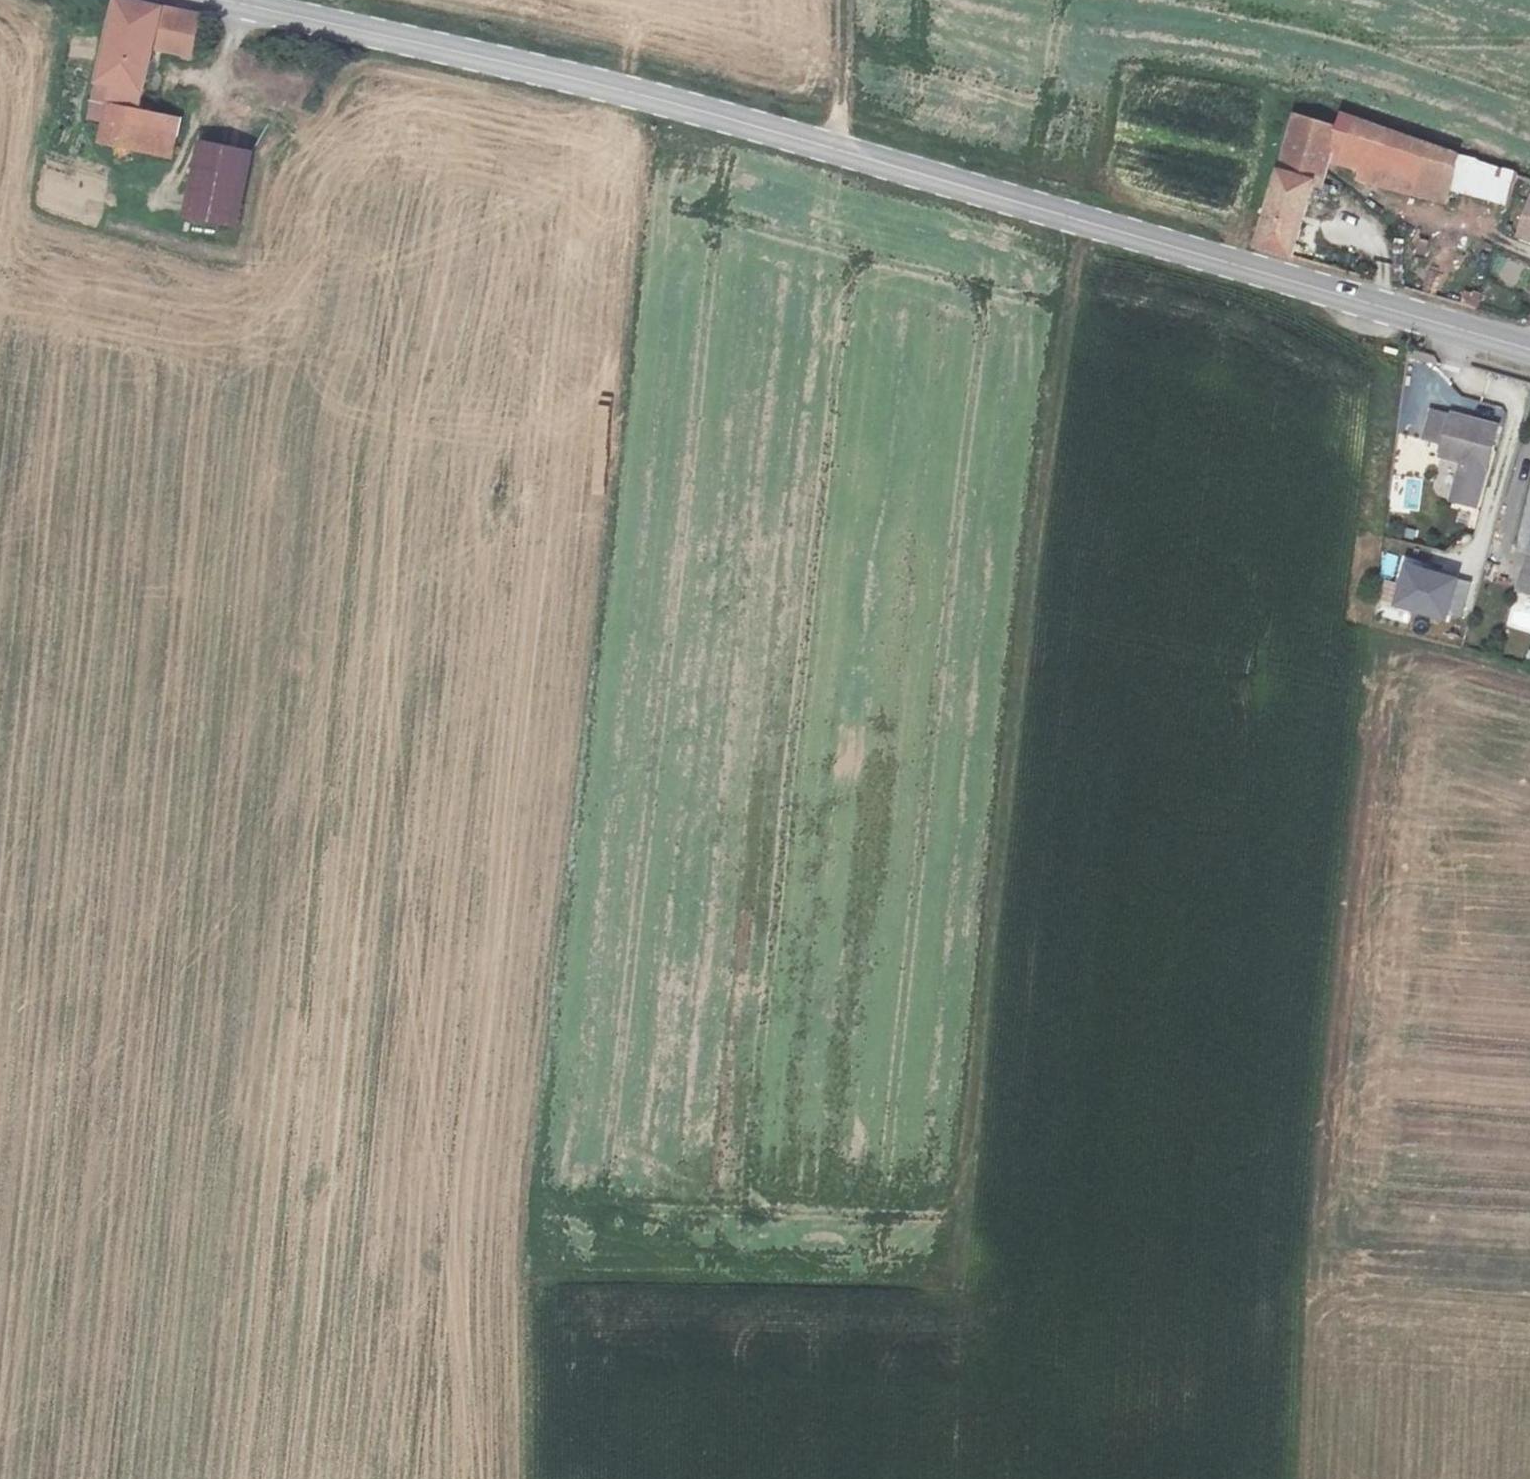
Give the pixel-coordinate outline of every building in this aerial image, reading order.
[(116,144),(141,149),(174,156),(182,117),(145,109),(157,50),(195,59),(202,16),(131,0),(118,0),(93,121),(107,123),(104,141),(116,144)] [(1446,203),(1458,156),(1342,116),(1336,129),(1294,116),(1260,242),(1293,254),(1313,182),(1321,185),(1329,162),(1360,172),(1358,181),(1446,203)] [(200,141),(184,215),(237,226),(252,152),(200,141)] [(138,161),(141,149),(116,144),(113,158),(138,161)] [(1521,239),(1529,242),(1529,210),(1521,239)] [(1500,425),(1444,409),(1434,442),(1453,448),(1449,458),(1488,467),(1500,425)] [(1510,593),(1529,598),(1529,523),(1510,593)] [(1405,561),(1391,604),(1446,621),(1460,578),(1405,561)]
